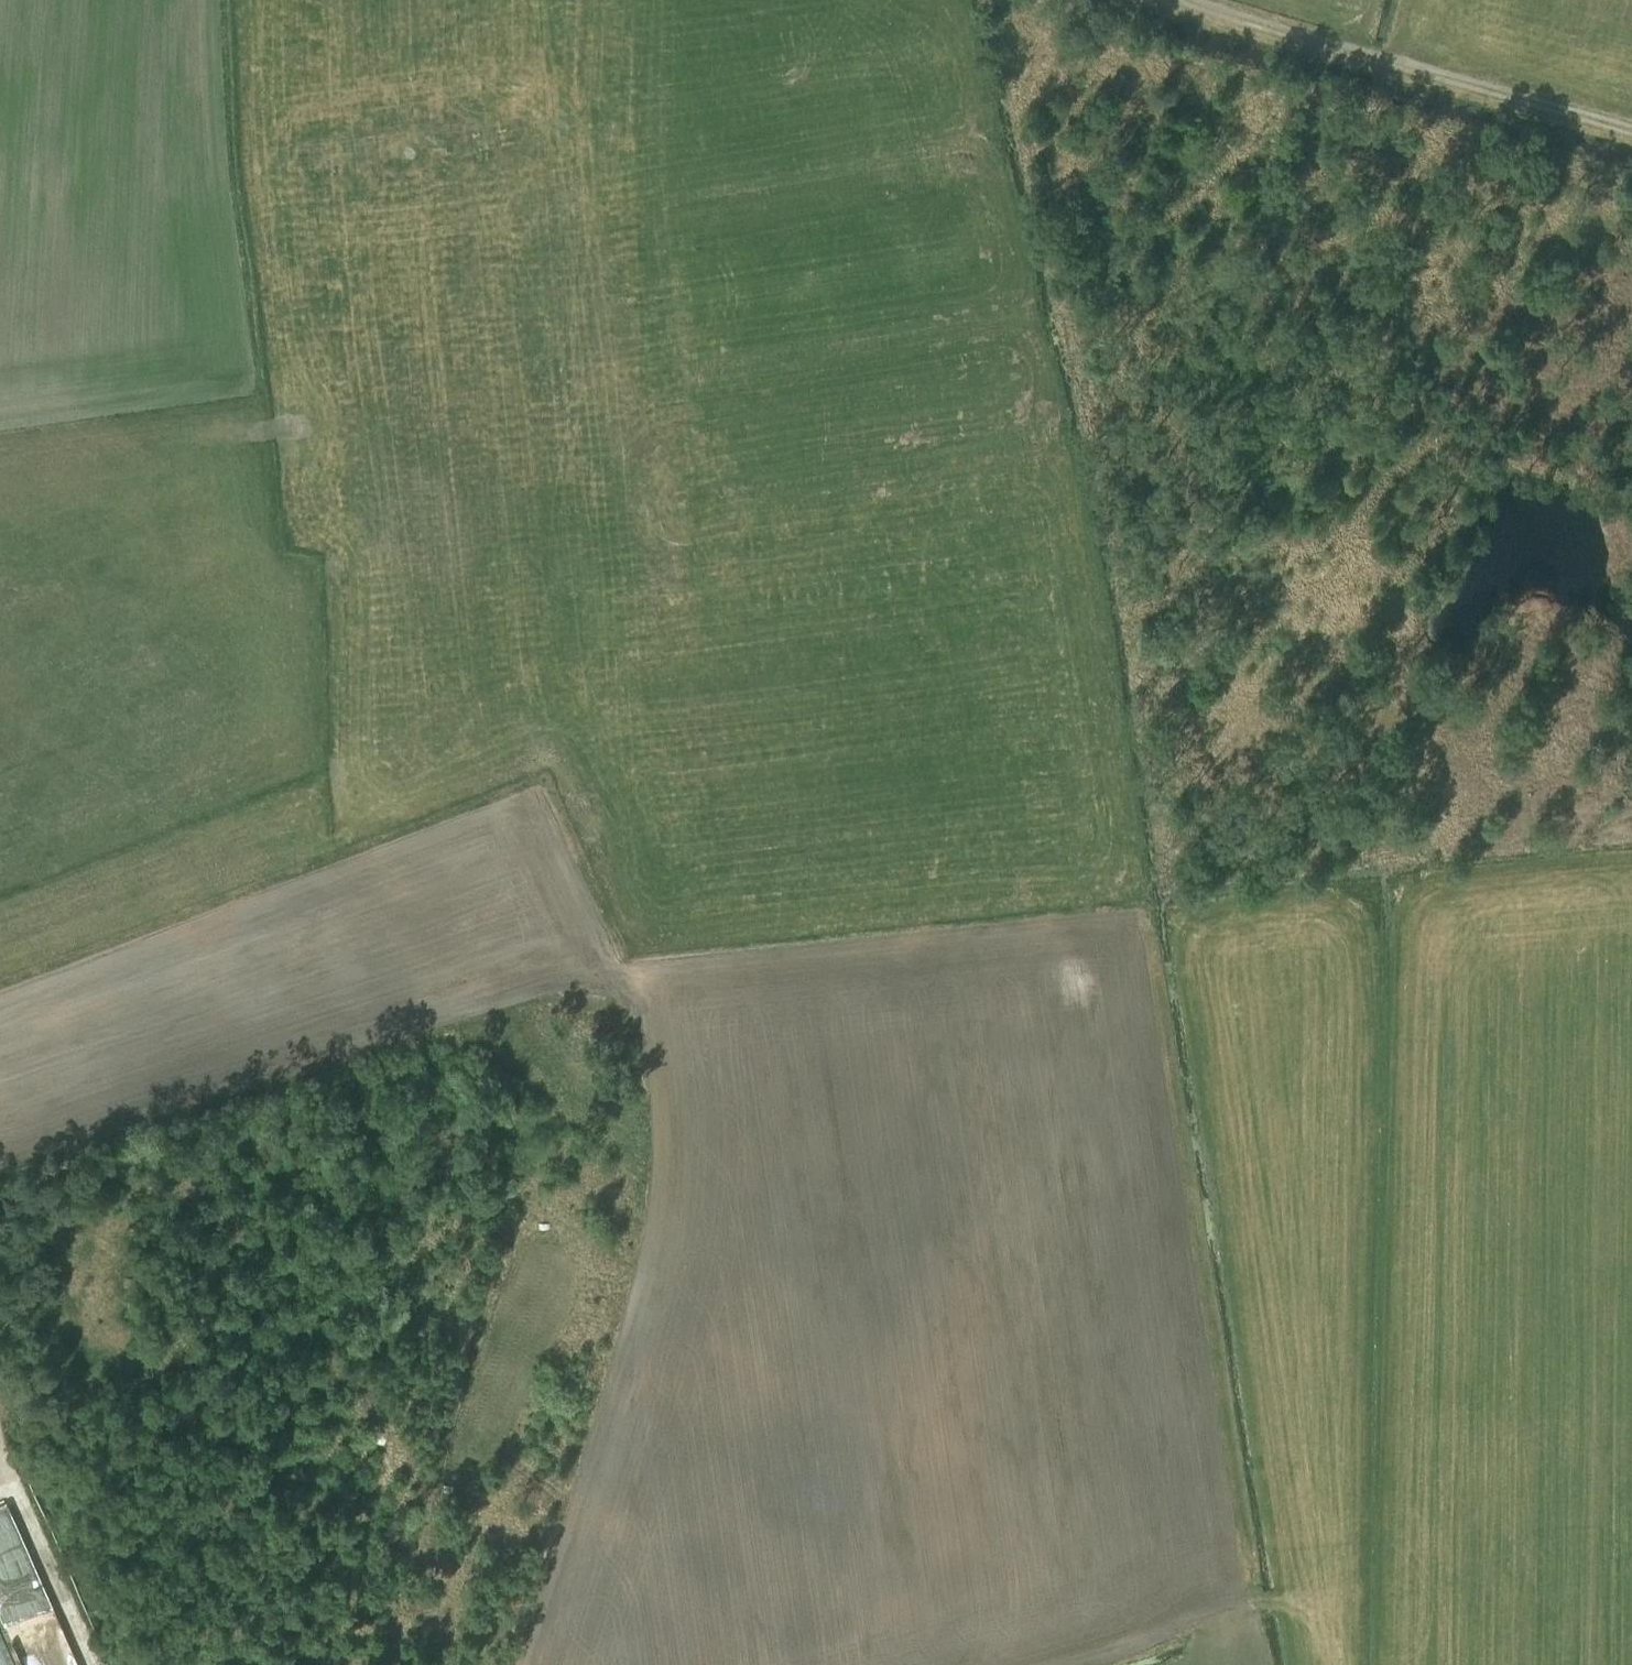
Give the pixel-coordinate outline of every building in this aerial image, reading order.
[(0,1509),(0,1545),(22,1537),(12,1505),(0,1509)] [(75,1647),(63,1650),(46,1583),(18,1590),(22,1606),(37,1602),(41,1618),(35,1619),(37,1630),(54,1626),(62,1658),(33,1664),(80,1664),(75,1647)]
